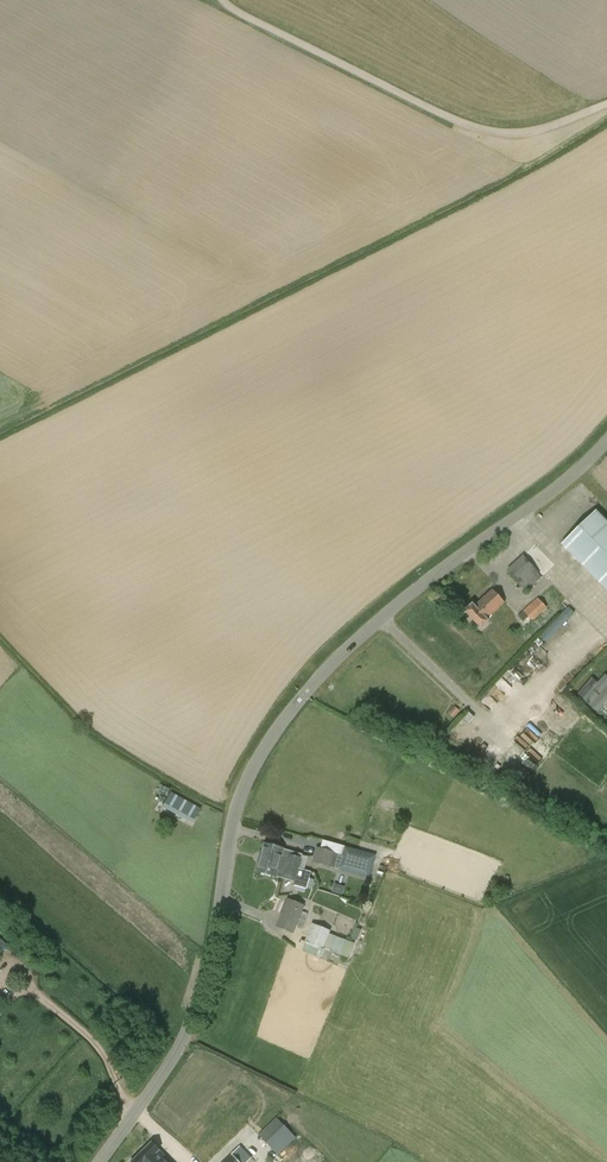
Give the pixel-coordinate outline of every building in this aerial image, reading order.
[(596,511),(561,545),(606,592),(606,522),(596,511)] [(544,564),(531,549),(523,555),(507,571),(527,592),(542,578),(537,571),(544,564)] [(474,606),(472,604),(465,611),(481,629),(489,621),(487,619),(504,603),(492,590),(474,606)] [(518,617),(523,622),(529,617),(532,621),(534,620),(547,608),(538,598),(523,611),(524,611),(518,617)] [(569,605),(540,636),(548,644),(577,613),(569,605)] [(598,683),(592,678),(578,694),(584,699),(583,700),(598,713),(606,702),(606,676),(605,675),(598,683)] [(455,709),(449,714),(454,718),(459,713),(455,709)] [(547,753),(557,742),(543,730),(533,741),(547,753)] [(534,744),(527,754),(540,763),(547,754),(534,744)] [(195,818),(200,809),(182,799),(175,813),(189,821),(192,817),(195,818)] [(265,844),(261,858),(300,869),(305,870),(308,857),(283,849),(265,844)] [(316,847),(312,862),(340,870),(340,869),(369,877),(375,855),(346,847),(344,855),(343,855),(319,848),(316,847)] [(300,869),(261,858),(257,872),(276,877),(295,882),(294,886),(307,889),(311,872),(305,870),(300,869)] [(276,927),(294,934),(297,925),(303,927),(308,914),(302,912),(305,905),(287,898),(276,927)] [(303,942),(304,943),(301,952),(319,959),(322,951),(323,949),(347,958),(352,944),(327,934),(328,932),(310,925),(303,942)] [(361,930),(355,928),(351,938),(357,941),(361,930)] [(296,1138),(284,1125),(276,1117),(258,1134),(262,1139),(278,1156),(296,1138)] [(159,1151),(160,1151),(152,1142),(131,1161),(170,1161),(159,1151)] [(224,1161),(247,1161),(252,1157),(241,1146),(224,1161)]
